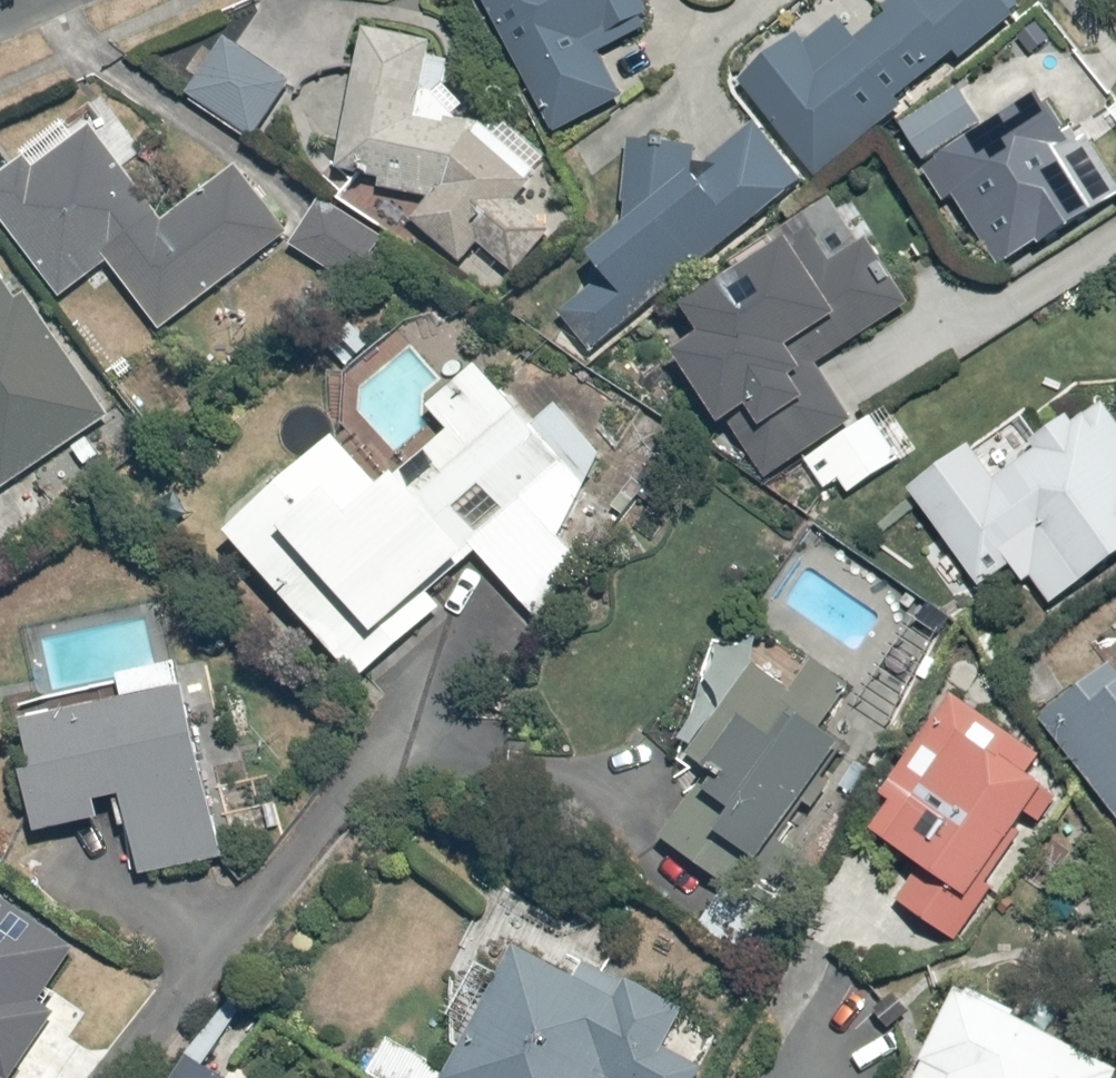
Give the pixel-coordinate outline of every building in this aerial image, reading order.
[(508,51),(522,45),(562,129),(625,99),(604,55),(657,30),(643,0),(484,0),(508,51)] [(579,351),(907,106),(898,94),(940,63),(945,70),(1017,16),(1005,0),(903,0),(888,11),(891,15),(859,39),(846,21),(814,45),(806,33),(741,82),(775,128),(768,133),(759,120),(700,164),(700,134),(630,134),(630,223),(538,291),(579,351)] [(506,120),(487,148),(482,144),(451,124),(452,57),(440,57),(443,36),(371,24),(341,177),(433,195),(412,218),(466,262),(487,241),(519,272),(557,234),(572,221),(540,177),(554,155),(506,120)] [(230,30),(191,95),(256,138),(298,75),(230,30)] [(929,176),(945,202),(958,194),(1002,267),(1115,198),(1115,177),(1095,141),(1086,146),(1056,95),(929,176)] [(0,180),(0,213),(66,301),(113,266),(159,329),(296,227),(248,164),(171,221),(99,125),(40,169),(31,156),(0,180)] [(732,256),(743,274),(691,306),(708,334),(680,355),(727,432),(737,426),(764,471),(855,417),(822,362),(921,303),(880,236),(850,185),(732,256)] [(400,236),(325,194),(294,247),(368,291),(400,236)] [(5,491),(115,413),(28,290),(19,296),(0,269),(0,485),(5,491)] [(217,518),(369,695),(457,620),(439,599),(485,560),(539,623),(649,528),(606,479),(623,464),(561,392),(535,415),(463,331),(294,475),(282,462),(217,518)] [(912,489),(988,591),(1017,569),(1028,583),(1035,578),(1050,598),(1040,606),(1051,620),(1115,572),(1115,409),(1103,391),(1035,442),(1041,450),(1005,477),(976,439),(912,489)] [(882,413),(807,453),(834,505),(910,462),(882,413)] [(708,773),(663,840),(743,894),(854,729),(837,717),(870,668),(761,594),(661,743),(708,773)] [(134,703),(31,722),(40,768),(30,770),(41,834),(110,821),(106,801),(132,796),(146,874),(229,859),(199,694),(190,695),(184,662),(129,672),(134,703)] [(1045,723),(1115,814),(1115,690),(1101,701),(1090,686),(1045,723)] [(1052,755),(957,688),(888,796),(896,800),(877,829),(927,861),(900,903),(959,940),(1037,817),(1048,823),(1065,797),(1036,779),(1052,755)] [(57,1013),(42,1003),(79,948),(0,895),(0,1077),(13,1077),(57,1013)] [(710,1064),(675,1047),(695,1009),(587,954),(578,972),(522,939),(451,1077),(703,1077),(710,1064)] [(921,1077),(1115,1077),(1115,1061),(964,982),(921,1077)] [(373,1075),(378,1077),(442,1077),(449,1065),(393,1036),(373,1075)] [(190,1055),(175,1077),(231,1077),(190,1055)]
